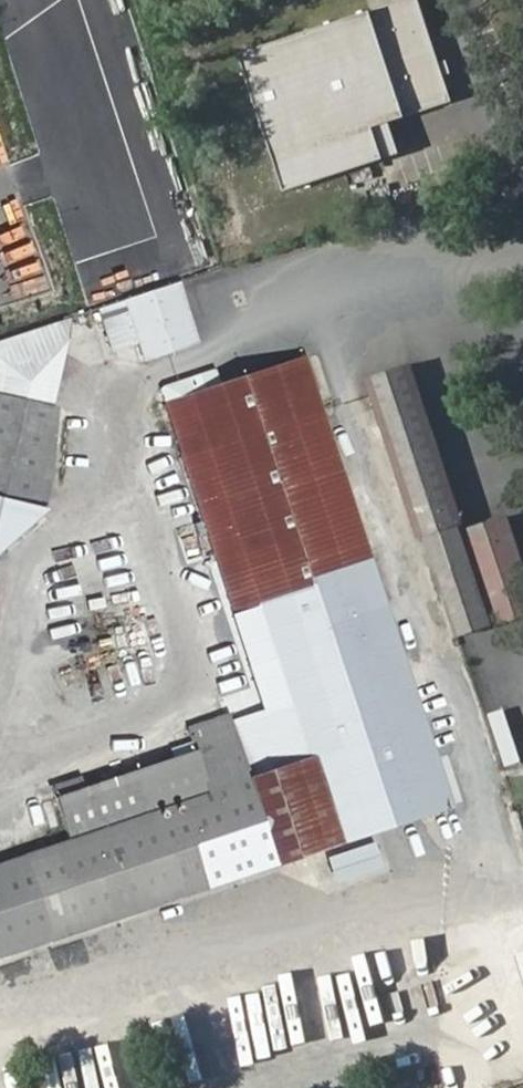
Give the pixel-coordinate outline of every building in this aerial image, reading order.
[(244,54),(290,193),(393,159),(382,126),(460,100),(426,0),(408,0),(244,54)] [(183,284),(107,313),(124,356),(150,346),(156,363),(206,344),(183,284)] [(66,353),(73,320),(0,345),(0,500),(53,511),(60,478),(58,433),(62,406),(56,406),(66,353)] [(69,840),(0,863),(0,956),(452,805),(418,704),(405,665),(303,359),(217,387),(212,373),(159,389),(285,767),(263,774),(248,778),(246,772),(229,716),(187,728),(193,751),(54,797),(69,840)] [(461,518),(409,361),(363,374),(416,533),(423,531),(454,630),(486,622),(453,521),(461,518)] [(503,517),(462,529),(494,624),(522,615),(522,580),(503,517)] [(432,700),(419,662),(405,665),(418,704),(432,700)] [(263,774),(262,768),(246,772),(248,778),(263,774)] [(373,842),(328,856),(335,882),(381,867),(373,842)]
